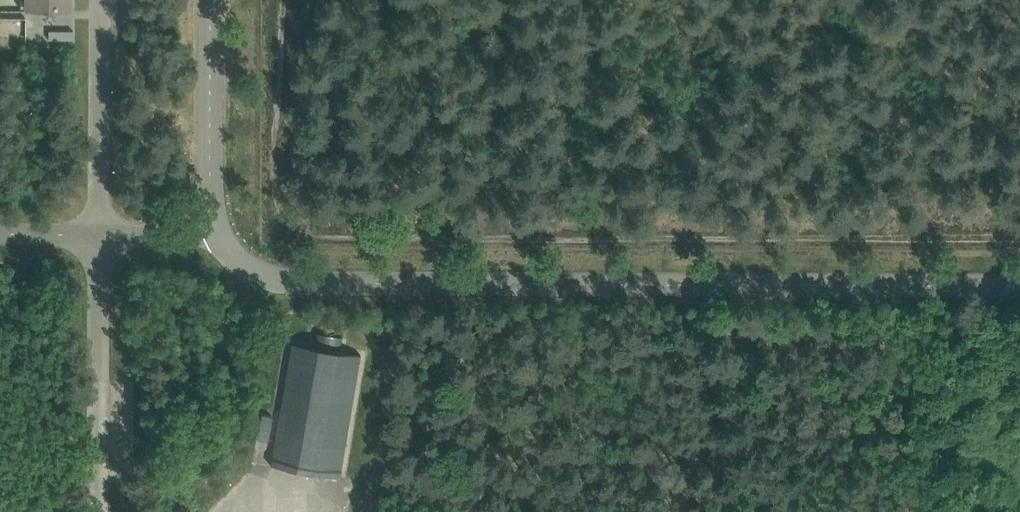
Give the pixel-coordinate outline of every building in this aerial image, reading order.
[(26,10),(71,11),(71,0),(26,0),(26,10)] [(341,351),(343,337),(314,332),(312,345),(292,342),(279,417),(271,464),(340,476),(343,460),(361,354),(341,351)] [(261,414),(257,438),(268,440),(273,416),(261,414)]
